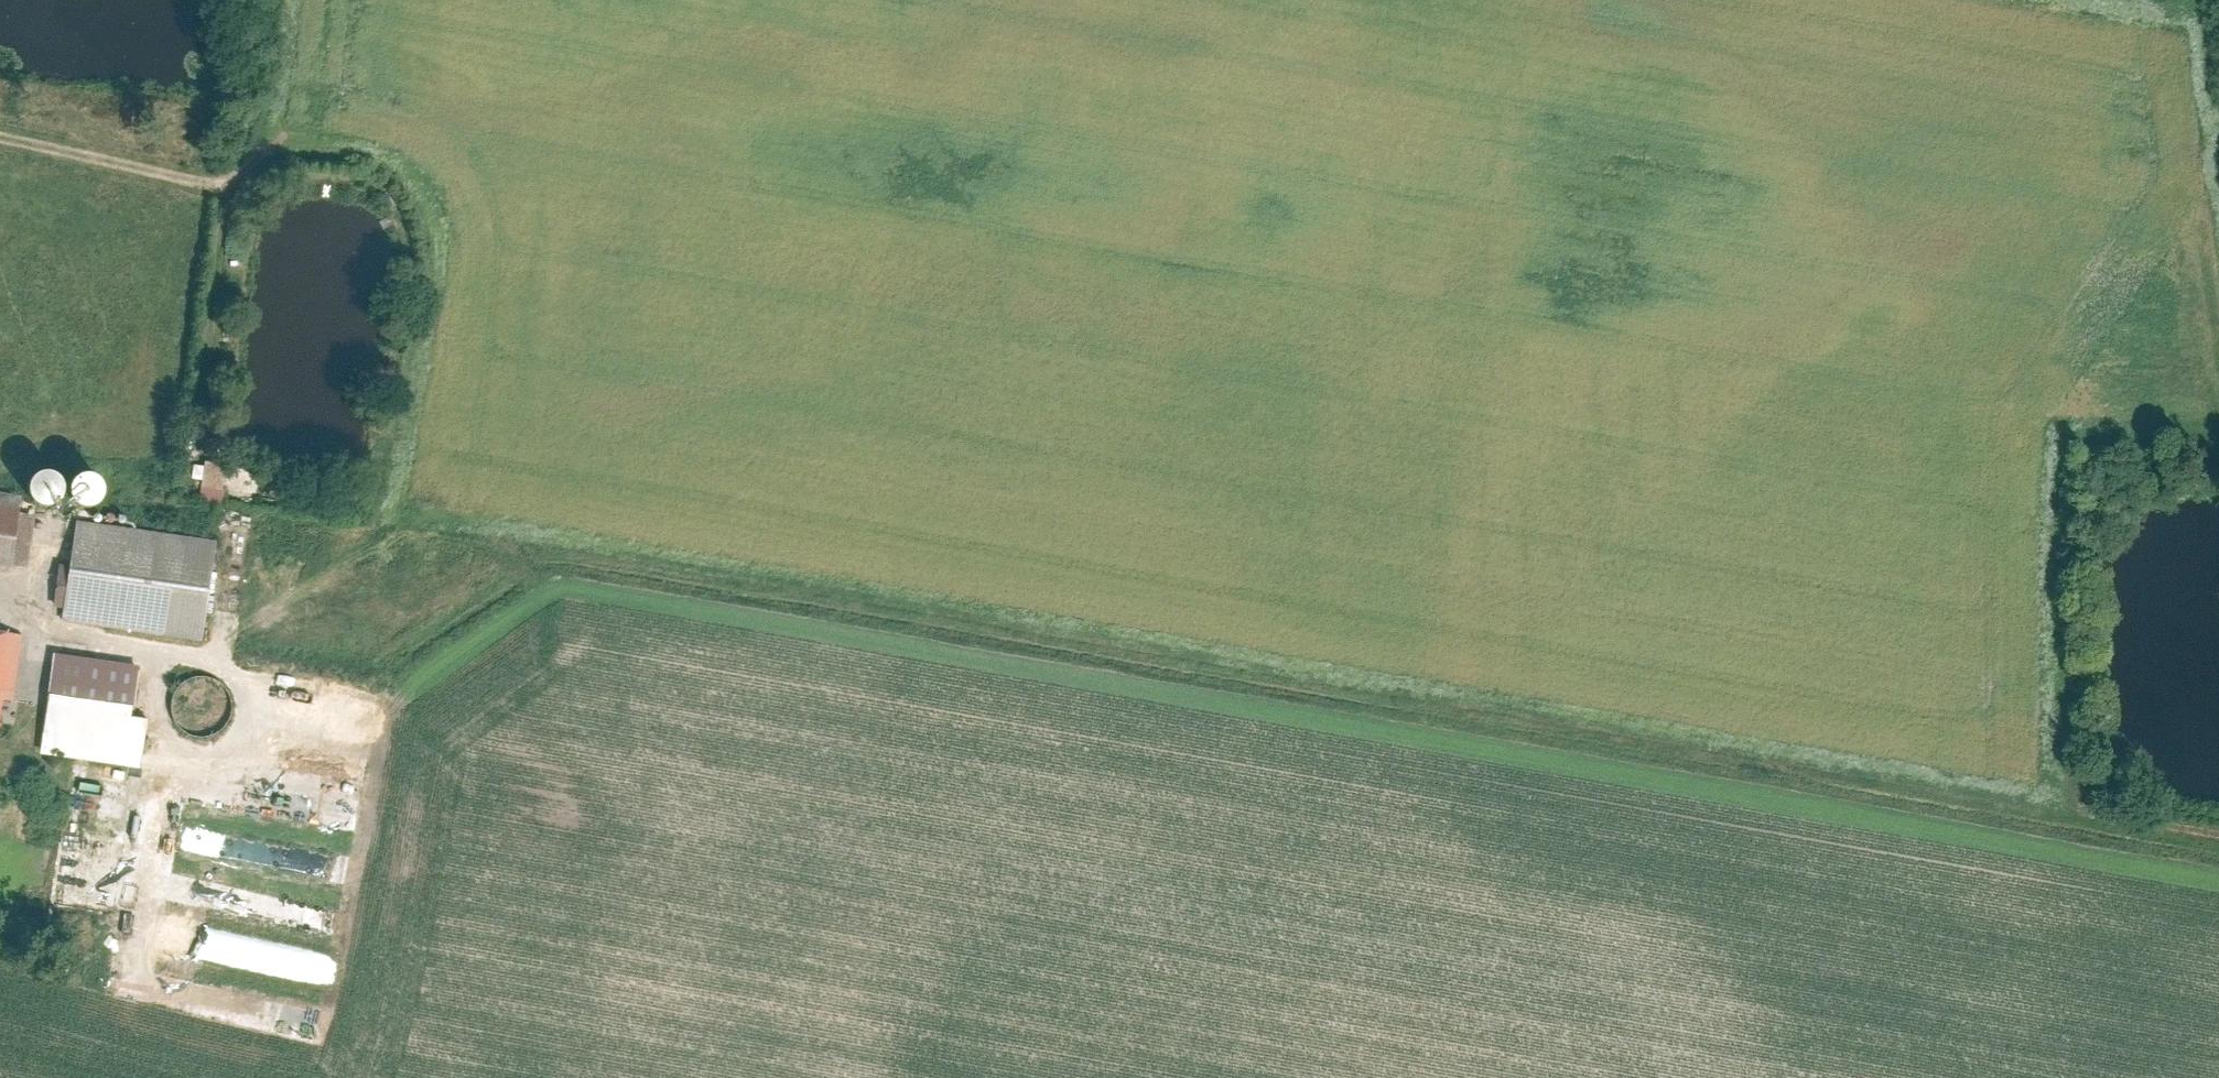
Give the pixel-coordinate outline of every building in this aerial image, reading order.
[(230,463),(199,463),(198,478),(206,478),(205,501),(229,502),(230,463)] [(90,474),(67,484),(78,510),(101,500),(90,474)] [(4,561),(12,492),(0,491),(0,561),(4,561)] [(71,525),(59,619),(197,637),(209,543),(71,525)] [(11,699),(19,633),(0,630),(0,698),(11,699)] [(50,654),(35,753),(135,768),(143,718),(127,715),(135,667),(50,654)] [(228,701),(223,692),(217,685),(208,680),(198,678),(189,680),(180,684),(173,691),(169,699),(168,709),(169,718),(174,727),(182,734),(191,738),(202,738),(211,736),(220,730),(226,721),(228,711),(228,701)] [(222,963),(233,932),(210,925),(200,956),(222,963)]
